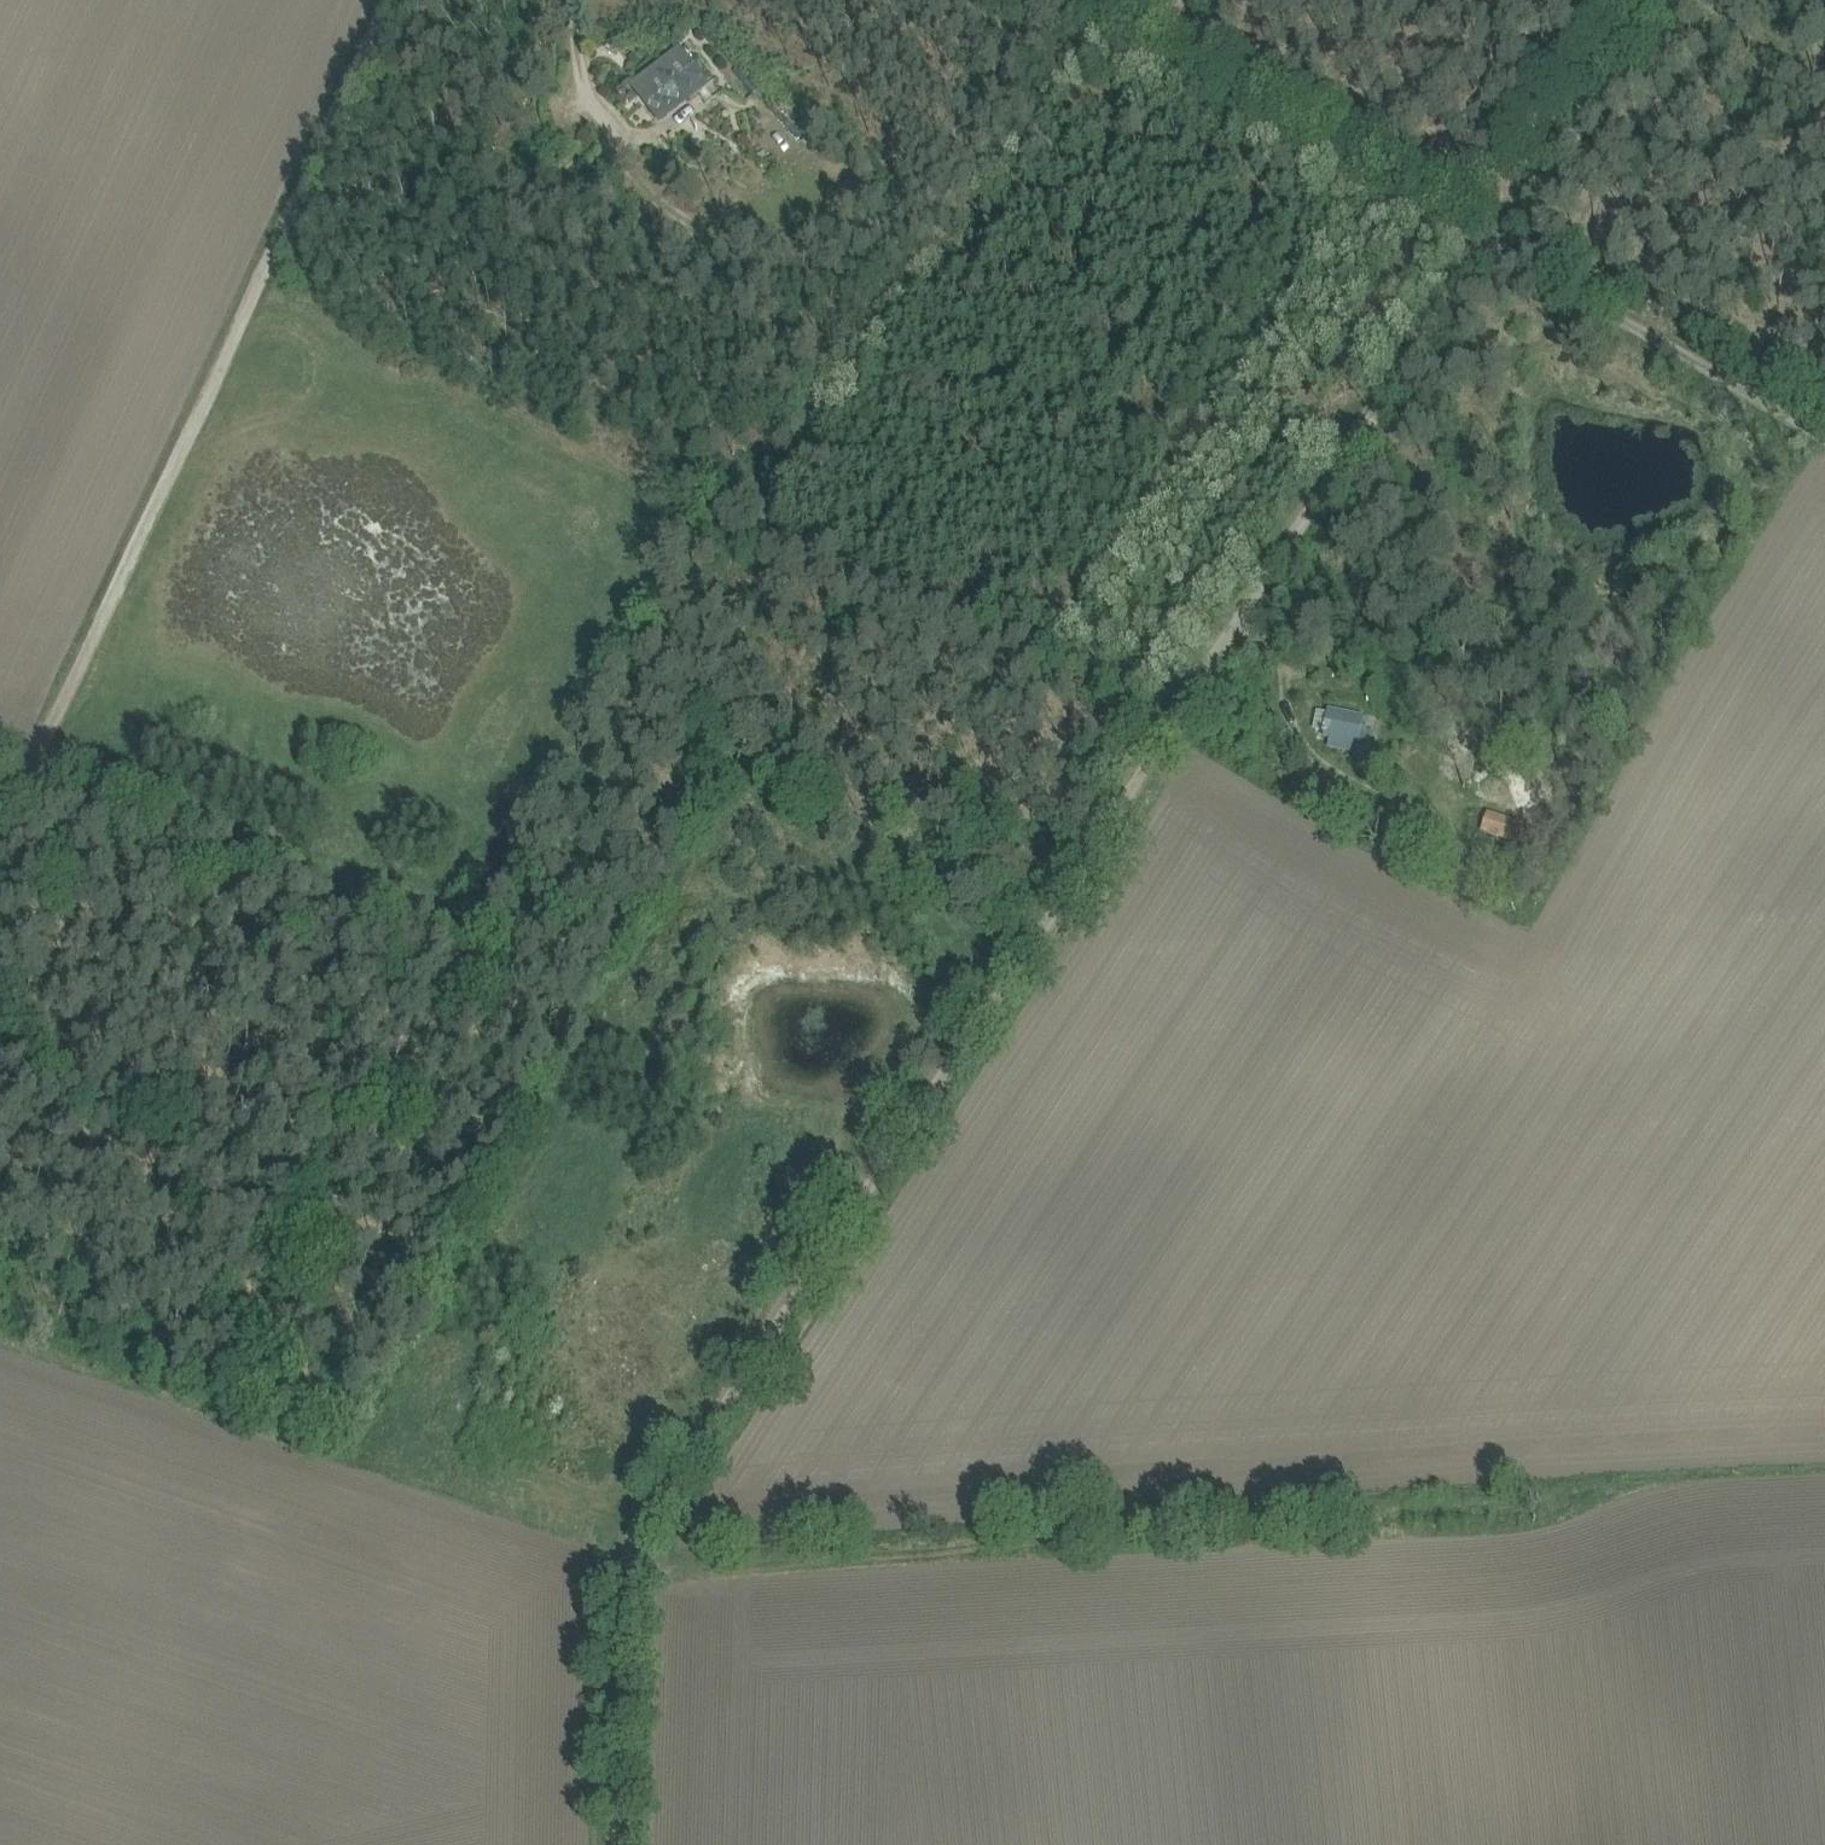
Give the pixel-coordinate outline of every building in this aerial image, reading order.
[(631,87),(658,122),(708,82),(681,48),(631,87)] [(759,162),(777,154),(770,140),(752,148),(759,162)] [(1364,719),(1352,716),(1328,712),(1324,738),(1330,739),(1329,747),(1351,751),(1370,754),(1374,733),(1368,732),(1370,720),(1364,719)] [(1488,817),(1482,837),(1524,850),(1531,830),(1488,817)]
